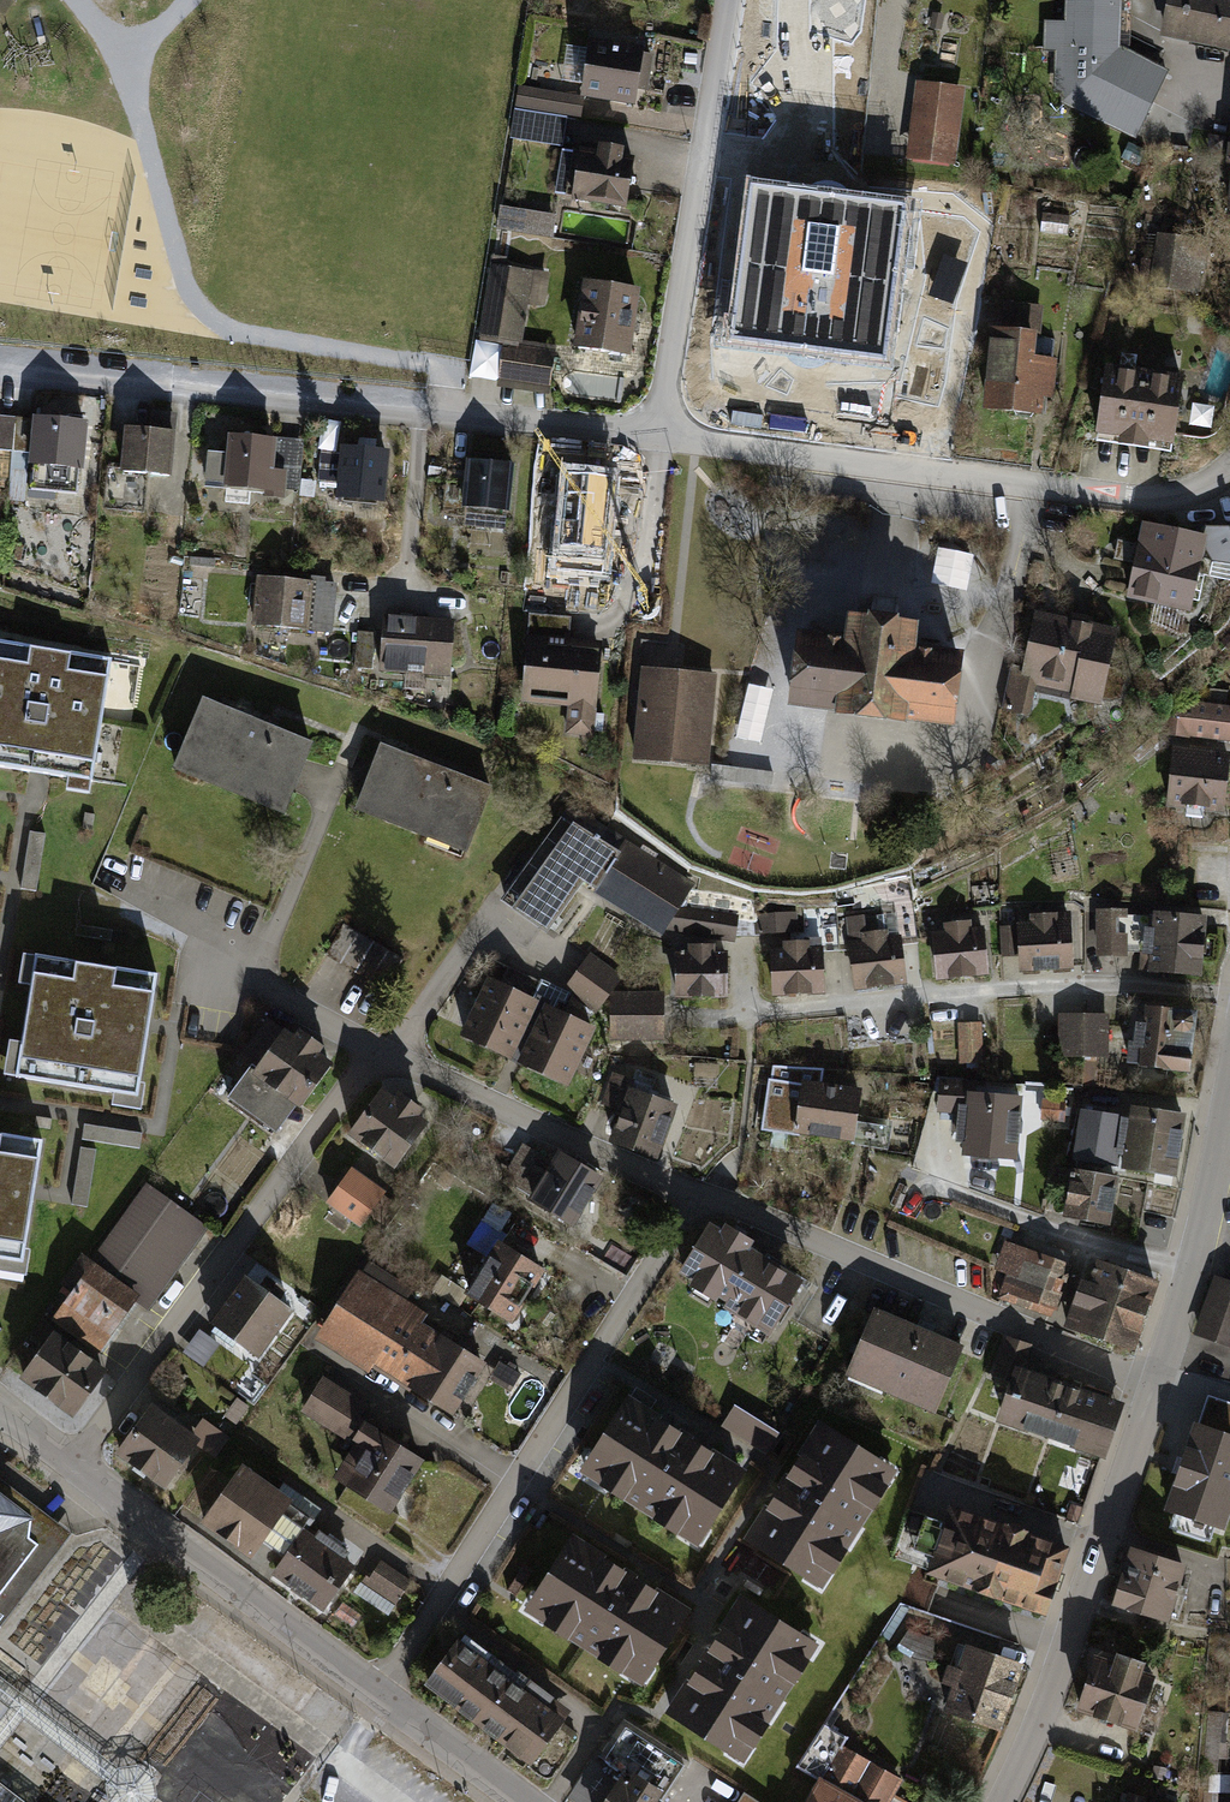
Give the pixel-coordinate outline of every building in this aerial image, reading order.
[(1065,23),(1045,22),(1044,49),(1056,49),(1124,50),(1125,0),(1066,0),(1065,23)] [(1124,50),(1131,53),(1134,0),(1125,0),(1124,50)] [(1161,36),(1229,51),(1229,0),(1168,0),(1161,36)] [(644,47),(589,38),(579,95),(633,104),(636,89),(648,90),(654,54),(643,52),(644,47)] [(1124,50),(1056,49),(1055,91),(1062,92),(1062,104),(1135,138),(1169,71),(1131,53),(1124,50)] [(963,91),(919,86),(910,157),(954,162),(963,91)] [(583,96),(518,87),(515,107),(580,117),(583,96)] [(515,109),(510,137),(559,145),(563,117),(515,109)] [(595,152),(579,149),(570,199),(626,209),(635,157),(622,155),(623,147),(596,143),(595,152)] [(905,210),(754,190),(733,341),(884,362),(905,210)] [(499,207),(496,229),(551,236),(554,215),(499,207)] [(1069,217),(1043,214),(1041,231),(1067,233),(1069,217)] [(1208,241),(1157,233),(1149,284),(1200,292),(1208,241)] [(550,274),(491,265),(480,340),(502,343),(520,346),(526,305),(545,308),(550,274)] [(638,287),(582,279),(572,348),(628,356),(638,287)] [(1001,328),(991,327),(982,409),(1042,415),(1044,397),(1054,399),(1059,359),(1039,357),(1044,305),(1004,300),(1001,328)] [(520,346),(502,343),(495,386),(548,394),(554,351),(520,346)] [(1185,376),(1107,365),(1097,433),(1121,437),(1120,446),(1149,450),(1150,443),(1175,446),(1185,376)] [(0,415),(0,449),(31,452),(33,418),(0,415)] [(83,423),(39,420),(33,489),(78,492),(83,423)] [(175,430),(130,427),(126,473),(171,476),(175,430)] [(302,442),(230,436),(229,454),(208,453),(205,486),(282,492),(283,486),(299,488),(302,442)] [(318,482),(338,484),(341,449),(321,448),(318,482)] [(385,453),(341,449),(338,484),(337,493),(381,497),(385,453)] [(511,467),(470,463),(466,505),(507,509),(511,467)] [(619,477),(571,472),(566,521),(552,520),(548,556),(596,561),(600,522),(615,523),(619,477)] [(1144,523),(1127,599),(1191,613),(1206,550),(1212,560),(1229,563),(1229,527),(1197,526),(1196,533),(1144,523)] [(1138,545),(1118,540),(1113,560),(1134,565),(1138,545)] [(333,586),(260,579),(255,624),(328,631),(333,586)] [(1118,630),(1034,612),(1020,676),(1037,680),(1034,692),(1101,707),(1103,700),(1110,701),(1121,696),(1125,676),(1120,670),(1110,668),(1118,630)] [(529,639),(567,642),(570,617),(532,614),(529,639)] [(452,623),(383,618),(379,669),(448,674),(452,623)] [(845,640),(797,634),(788,708),(835,713),(835,719),(907,727),(908,724),(956,729),(964,655),(917,650),(920,626),(847,618),(845,640)] [(376,633),(357,631),(354,667),(373,669),(376,633)] [(567,642),(529,639),(523,699),(570,704),(568,731),(592,733),(601,645),(567,642)] [(114,659),(0,641),(0,766),(42,773),(73,778),(71,791),(93,794),(114,659)] [(713,676),(642,669),(633,759),(705,766),(713,676)] [(1037,680),(1020,676),(1010,674),(1001,711),(1029,717),(1034,692),(1037,680)] [(1210,689),(1208,704),(1226,706),(1228,691),(1210,689)] [(271,726),(205,700),(177,770),(288,814),(315,744),(271,726)] [(1186,705),(1164,725),(1163,736),(1191,740),(1191,739),(1229,743),(1229,707),(1226,706),(1208,704),(1196,702),(1195,706),(1186,705)] [(437,766),(380,744),(354,812),(464,855),(490,787),(437,766)] [(1175,747),(1168,808),(1225,815),(1229,776),(1229,754),(1175,747)] [(569,807),(502,902),(548,933),(580,887),(584,882),(663,936),(665,931),(685,936),(735,943),(736,937),(755,936),(753,914),(753,901),(724,895),(691,890),(695,884),(569,807)] [(95,814),(85,813),(83,829),(93,830),(95,814)] [(37,891),(47,834),(31,832),(22,889),(37,891)] [(990,885),(972,886),(974,904),(991,903),(990,885)] [(884,915),(850,919),(858,989),(904,984),(900,943),(916,941),(912,904),(883,907),(884,915)] [(783,951),(771,952),(773,996),(823,994),(821,951),(837,950),(835,909),(805,911),(807,942),(783,943),(783,951)] [(796,912),(753,914),(755,936),(798,933),(796,912)] [(1128,913),(1099,913),(1098,956),(1127,956),(1128,913)] [(1032,926),(1020,927),(1022,971),(1074,968),(1071,915),(1032,917),(1032,926)] [(1207,921),(1157,917),(1155,932),(1148,931),(1145,972),(1202,977),(1207,921)] [(113,931),(76,925),(74,935),(111,942),(113,931)] [(947,934),(934,935),(938,981),(988,975),(983,932),(971,933),(970,925),(947,927),(947,934)] [(344,926),(327,954),(386,988),(403,960),(344,926)] [(1016,927),(1001,927),(1002,957),(1017,957),(1016,927)] [(688,956),(676,957),(676,998),(727,998),(727,956),(714,956),(713,948),(688,948),(688,956)] [(590,955),(577,973),(609,997),(622,979),(590,955)] [(151,1025),(159,977),(27,956),(22,985),(34,987),(25,1044),(11,1042),(5,1079),(115,1097),(114,1107),(142,1112),(147,1086),(142,1083),(151,1025)] [(499,985),(487,979),(459,1039),(509,1062),(537,1003),(530,1000),(539,982),(538,981),(508,967),(499,985)] [(609,997),(577,973),(569,984),(565,990),(597,1013),(609,997)] [(569,995),(538,981),(530,1000),(537,1003),(509,1062),(513,1064),(517,1065),(544,1007),(553,1011),(557,1003),(564,1006),(569,995)] [(664,995),(613,994),(613,1041),(663,1041),(664,995)] [(553,1011),(544,1007),(517,1065),(565,1088),(593,1030),(553,1011)] [(1199,1015),(1148,1009),(1146,1027),(1138,1026),(1136,1043),(1129,1042),(1126,1069),(1192,1077),(1199,1015)] [(1085,1016),(1059,1015),(1057,1058),(1084,1058),(1085,1016)] [(1109,1017),(1085,1016),(1084,1058),(1084,1088),(1097,1088),(1098,1059),(1109,1059),(1109,1017)] [(981,1023),(957,1025),(959,1064),(983,1063),(981,1023)] [(288,1033),(257,1077),(299,1107),(304,1111),(337,1065),(324,1056),(328,1050),(302,1032),(297,1039),(288,1033)] [(854,1145),(861,1091),(822,1084),(824,1070),(772,1068),(771,1080),(768,1080),(761,1132),(854,1145)] [(631,1080),(627,1090),(620,1112),(608,1145),(657,1162),(676,1107),(649,1098),(657,1076),(635,1069),(631,1080)] [(299,1107),(257,1077),(250,1073),(230,1100),(279,1135),(299,1107)] [(602,1105),(620,1112),(627,1090),(631,1080),(613,1074),(602,1105)] [(976,1084),(941,1081),(939,1112),(958,1114),(956,1144),(962,1145),(960,1160),(1017,1165),(1022,1102),(975,1098),(976,1084)] [(391,1100),(379,1092),(346,1138),(393,1172),(425,1126),(416,1119),(421,1112),(395,1094),(391,1100)] [(1186,1118),(1132,1110),(1130,1121),(1122,1120),(1116,1157),(1124,1159),(1122,1171),(1176,1180),(1186,1118)] [(1118,1117),(1082,1111),(1077,1143),(1079,1143),(1076,1160),(1108,1165),(1111,1149),(1113,1149),(1118,1117)] [(52,1120),(36,1117),(35,1127),(50,1129),(52,1120)] [(1044,1123),(1026,1122),(1026,1144),(1043,1145),(1044,1123)] [(143,1134),(85,1124),(82,1139),(141,1149),(143,1134)] [(45,1142),(0,1136),(0,1276),(28,1280),(32,1254),(28,1251),(37,1190),(45,1142)] [(531,1196),(552,1162),(521,1144),(500,1178),(531,1196)] [(88,1208),(98,1150),(82,1148),(72,1206),(88,1208)] [(602,1181),(557,1154),(552,1162),(531,1196),(527,1203),(572,1230),(602,1181)] [(385,1193),(351,1168),(325,1204),(359,1229),(385,1193)] [(1069,1193),(1064,1221),(1110,1230),(1120,1180),(1057,1168),(1052,1189),(1069,1193)] [(207,1228),(145,1185),(92,1261),(143,1296),(154,1304),(207,1228)] [(722,1234),(712,1228),(681,1277),(693,1284),(688,1292),(716,1309),(720,1303),(728,1308),(725,1312),(771,1340),(805,1286),(752,1252),(754,1246),(726,1228),(722,1234)] [(1042,1255),(1006,1242),(995,1270),(1007,1274),(998,1300),(1052,1320),(1072,1266),(1068,1264),(1042,1255)] [(543,1273),(498,1245),(467,1293),(464,1299),(509,1327),(543,1273)] [(1045,1246),(1042,1255),(1068,1264),(1072,1255),(1045,1246)] [(143,1296),(92,1261),(83,1255),(61,1286),(74,1295),(54,1323),(100,1356),(143,1296)] [(1162,1283),(1097,1260),(1088,1284),(1083,1283),(1065,1332),(1135,1357),(1162,1283)] [(368,1264),(361,1276),(404,1303),(411,1291),(368,1264)] [(361,1276),(358,1275),(318,1341),(453,1422),(487,1366),(420,1325),(426,1316),(404,1303),(361,1276)] [(440,1276),(431,1290),(458,1307),(464,1299),(467,1293),(440,1276)] [(1215,1277),(1195,1336),(1229,1348),(1229,1283),(1215,1277)] [(261,1288),(246,1278),(212,1326),(262,1360),(294,1315),(279,1305),(288,1293),(268,1279),(261,1288)] [(963,1348),(875,1311),(847,1378),(935,1415),(963,1348)] [(200,1331),(184,1353),(205,1368),(221,1346),(200,1331)] [(109,1374),(58,1337),(23,1384),(75,1421),(109,1374)] [(1016,1370),(1025,1373),(1033,1347),(1006,1338),(993,1377),(1012,1383),(1016,1370)] [(500,1364),(489,1381),(510,1394),(520,1376),(500,1364)] [(1025,1373),(1016,1370),(1012,1383),(998,1425),(1049,1443),(1068,1388),(1025,1373)] [(370,1406),(324,1378),(302,1414),(347,1442),(349,1439),(361,1421),(370,1406)] [(1119,1405),(1068,1388),(1049,1443),(1099,1461),(1119,1405)] [(749,1477),(626,1398),(578,1473),(700,1552),(749,1477)] [(1199,1429),(1229,1439),(1229,1404),(1209,1398),(1199,1429)] [(238,1400),(226,1417),(237,1425),(250,1408),(238,1400)] [(192,1435),(154,1408),(119,1457),(167,1492),(203,1443),(192,1435)] [(735,1408),(722,1428),(765,1456),(779,1435),(735,1408)] [(203,1420),(192,1435),(203,1443),(218,1454),(229,1439),(203,1420)] [(428,1463),(361,1421),(349,1439),(359,1445),(336,1482),(347,1488),(393,1517),(428,1463)] [(899,1474),(820,1425),(744,1544),(823,1594),(899,1474)] [(1167,1514),(1226,1533),(1229,1522),(1229,1439),(1199,1429),(1195,1428),(1182,1468),(1167,1514)] [(278,1491),(244,1468),(204,1527),(254,1561),(265,1544),(287,1559),(306,1532),(313,1523),(293,1509),(296,1504),(278,1491)] [(72,1535),(0,1480),(0,1630),(72,1535)] [(283,1483),(278,1491),(296,1504),(293,1509),(313,1523),(322,1510),(283,1483)] [(393,1517),(347,1488),(338,1502),(389,1533),(397,1520),(393,1517)] [(1067,1554),(954,1513),(950,1526),(911,1512),(895,1558),(933,1571),(931,1578),(1044,1618),(1067,1554)] [(316,1539),(306,1532),(287,1559),(273,1579),(325,1616),(358,1570),(347,1562),(352,1555),(343,1548),(346,1545),(332,1535),(329,1539),(321,1533),(316,1539)] [(643,1583),(574,1538),(524,1615),(644,1692),(653,1678),(694,1616),(643,1583)] [(1189,1569),(1133,1553),(1115,1612),(1170,1629),(1189,1569)] [(412,1582),(382,1563),(370,1580),(365,1577),(360,1584),(395,1608),(412,1582)] [(819,1651),(739,1600),(665,1716),(741,1766),(819,1651)] [(344,1604),(336,1615),(353,1628),(361,1617),(344,1604)] [(909,1631),(897,1650),(905,1656),(913,1660),(924,1662),(934,1663),(934,1641),(909,1631)] [(492,1659),(462,1637),(423,1691),(454,1712),(487,1667),(492,1659)] [(1024,1669),(967,1649),(958,1672),(948,1668),(941,1687),(953,1692),(944,1716),(1000,1736),(1024,1669)] [(1115,1666),(1096,1660),(1077,1716),(1138,1737),(1156,1681),(1144,1677),(1147,1669),(1118,1659),(1115,1666)] [(510,1685),(487,1667),(454,1712),(477,1729),(510,1685)] [(521,1693),(510,1685),(477,1729),(501,1747),(542,1691),(529,1682),(521,1693)] [(555,1700),(542,1691),(501,1747),(531,1769),(564,1725),(546,1712),(555,1700)] [(0,1702),(0,1739),(20,1714),(0,1702)] [(1224,1713),(1208,1711),(1202,1773),(1218,1775),(1224,1713)] [(624,1723),(603,1754),(598,1751),(566,1800),(569,1801),(664,1801),(688,1764),(624,1723)] [(860,1801),(890,1801),(894,1794),(901,1780),(845,1749),(851,1739),(823,1723),(798,1768),(816,1777),(860,1801)] [(565,1726),(561,1732),(572,1740),(576,1734),(565,1726)] [(1208,1775),(1207,1793),(1219,1794),(1229,1795),(1229,1777),(1208,1775)] [(816,1777),(802,1801),(860,1801),(816,1777)] [(0,1787),(0,1801),(20,1801),(0,1787)] [(189,1801),(217,1801),(201,1788),(189,1801)] [(1219,1794),(1207,1793),(1203,1793),(1202,1801),(1218,1801),(1219,1794)]
